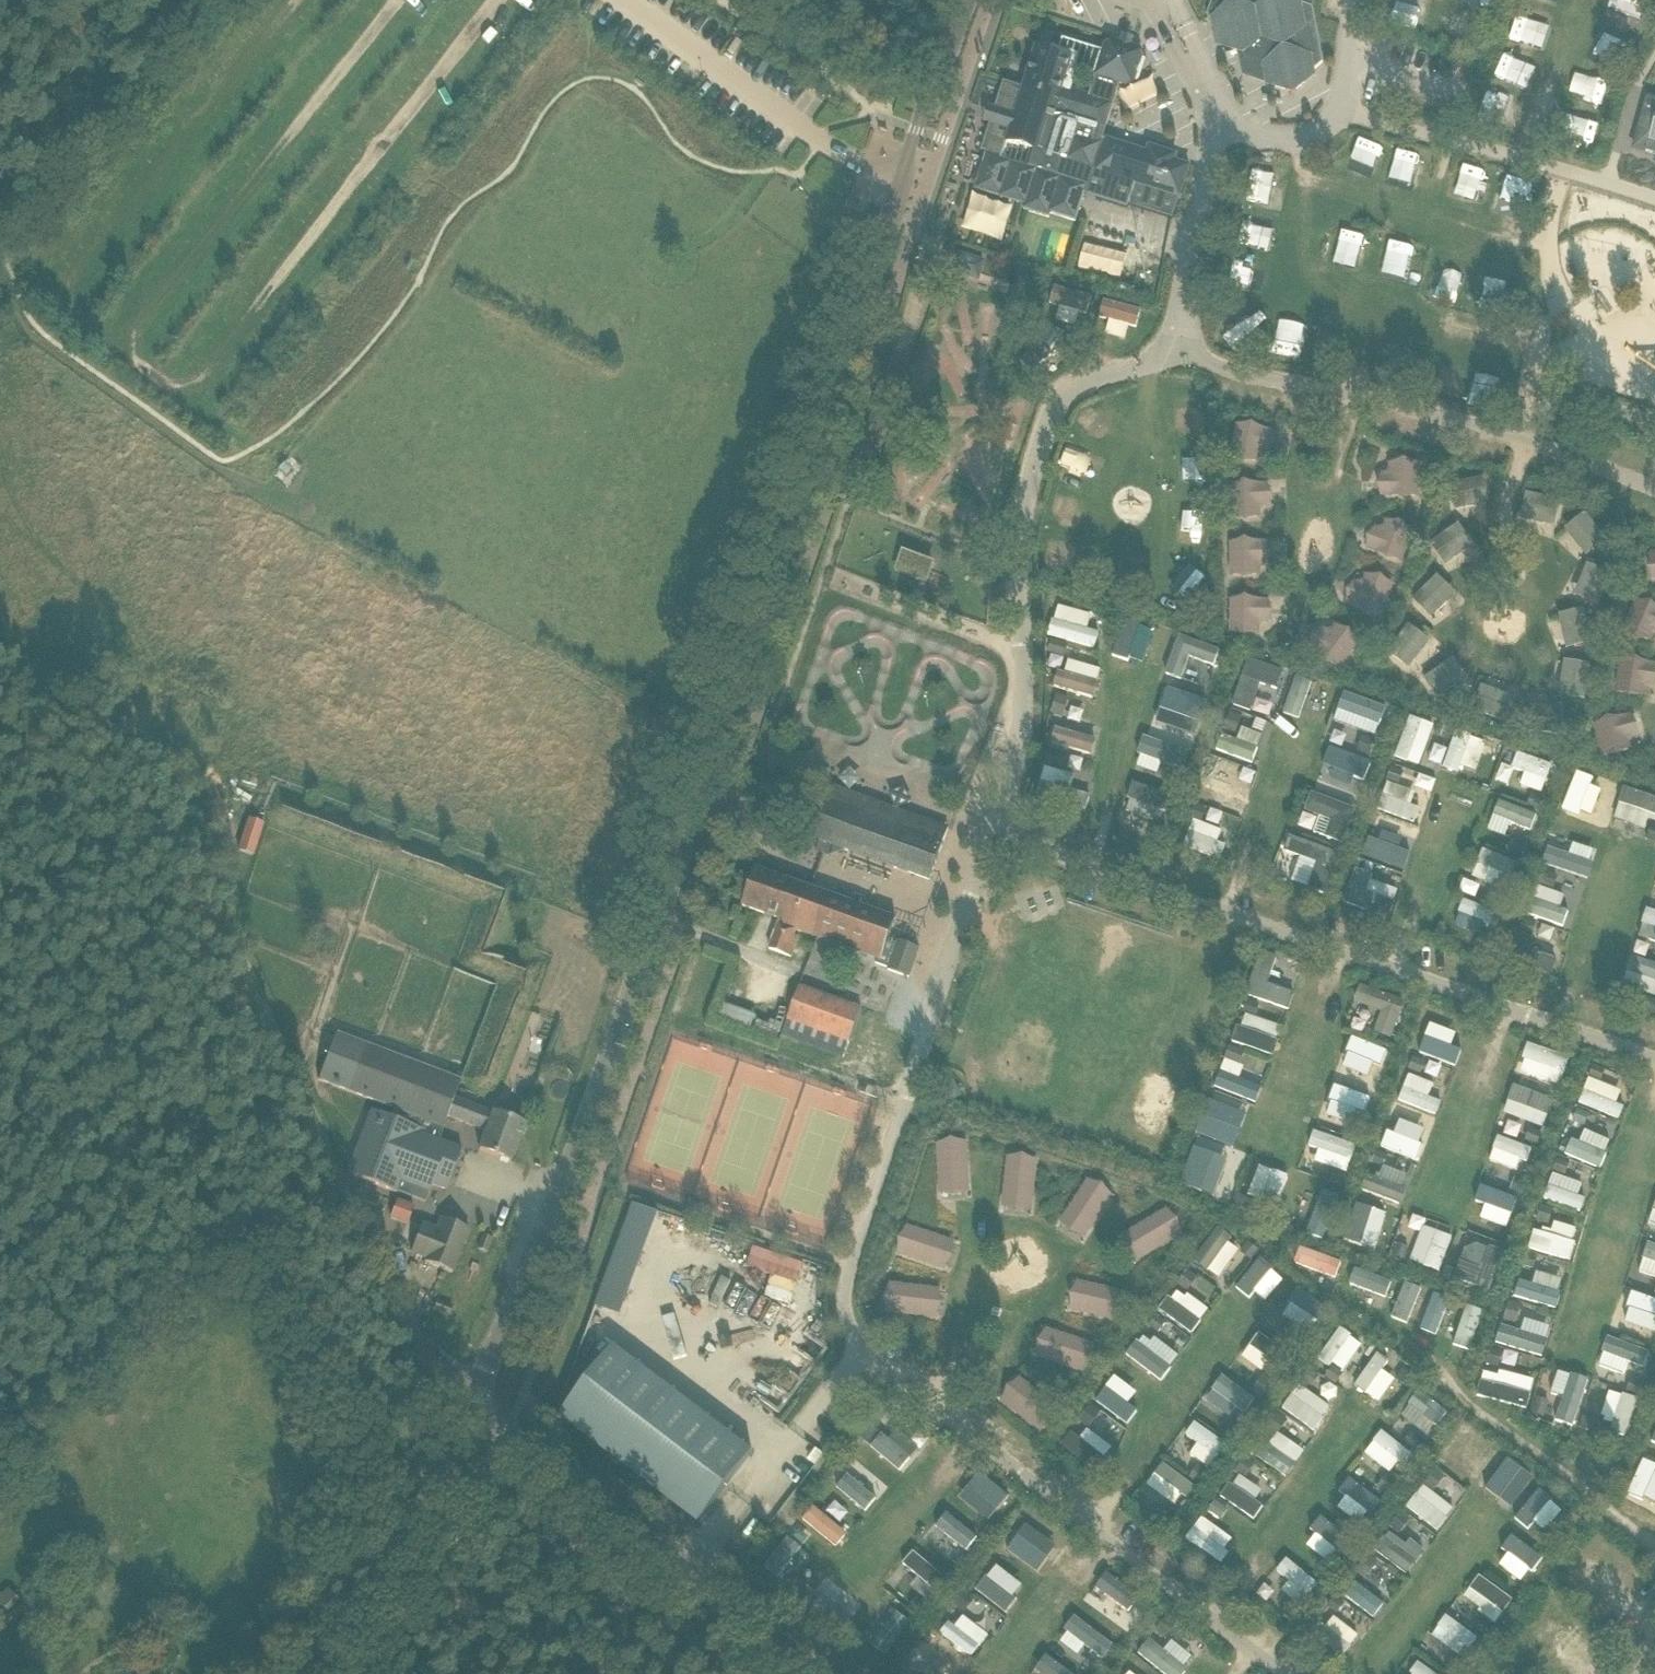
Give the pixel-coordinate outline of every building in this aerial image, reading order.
[(1210,18),(1216,45),(1238,53),(1242,76),(1266,85),(1266,86),(1294,95),(1317,76),(1316,70),(1324,62),(1313,9),(1316,0),(1213,0),(1208,15),(1212,17),(1210,18)] [(1512,43),(1535,50),(1543,23),(1520,16),(1512,43)] [(1607,29),(1597,51),(1616,61),(1627,39),(1607,29)] [(1103,129),(1105,129),(1119,84),(1127,86),(1135,82),(1143,57),(1138,48),(1128,45),(1113,41),(1105,45),(1103,51),(1089,46),(1063,38),(1058,54),(1045,50),(1036,47),(1030,65),(1023,87),(1004,81),(981,151),(987,153),(977,186),(976,189),(1010,200),(1025,205),(1024,209),(1049,217),(1050,213),(1075,221),(1091,173),(1092,169),(1102,172),(1113,176),(1136,183),(1135,185),(1129,205),(1173,219),(1179,201),(1179,199),(1180,199),(1188,177),(1190,170),(1191,165),(1175,160),(1176,155),(1149,146),(1145,159),(1099,144),(1095,143),(1099,128),(1103,129)] [(1503,55),(1492,76),(1514,87),(1525,66),(1503,55)] [(1478,115),(1500,120),(1505,99),(1483,94),(1478,115)] [(1648,96),(1632,150),(1647,154),(1648,151),(1654,153),(1654,98),(1648,96)] [(1575,136),(1596,136),(1596,123),(1575,123),(1575,136)] [(1393,149),(1390,185),(1414,187),(1417,151),(1393,149)] [(1456,184),(1483,187),(1485,167),(1459,164),(1456,184)] [(1516,203),(1522,180),(1498,174),(1492,198),(1516,203)] [(1244,178),(1242,200),(1273,203),(1276,182),(1244,178)] [(953,218),(948,233),(979,245),(985,229),(953,218)] [(1233,244),(1254,248),(1259,222),(1237,219),(1233,244)] [(1334,253),(1364,257),(1367,235),(1337,230),(1334,253)] [(1387,264),(1406,270),(1413,250),(1394,243),(1387,264)] [(978,279),(983,263),(971,259),(966,275),(978,279)] [(1251,289),(1255,267),(1225,262),(1221,284),(1251,289)] [(1434,272),(1431,296),(1453,300),(1457,276),(1434,272)] [(1057,303),(1053,319),(1077,325),(1086,293),(1049,283),(1045,300),(1057,303)] [(1099,298),(1095,316),(1106,318),(1103,332),(1123,337),(1126,323),(1136,326),(1140,307),(1099,298)] [(1250,337),(1250,315),(1217,315),(1218,338),(1250,337)] [(1274,334),(1272,354),(1293,356),(1295,337),(1274,334)] [(1232,457),(1267,455),(1266,427),(1230,429),(1232,457)] [(1371,470),(1370,497),(1412,498),(1414,458),(1385,457),(1385,470),(1371,470)] [(1063,475),(1079,477),(1080,461),(1064,460),(1063,475)] [(1265,480),(1228,480),(1228,516),(1265,516),(1265,480)] [(1361,547),(1378,556),(1388,537),(1401,544),(1409,528),(1384,516),(1371,542),(1365,539),(1361,547)] [(1459,524),(1427,538),(1439,562),(1470,548),(1459,524)] [(1265,572),(1266,539),(1228,537),(1227,571),(1265,572)] [(922,579),(927,561),(896,551),(891,569),(922,579)] [(1137,590),(1143,570),(1124,564),(1118,584),(1137,590)] [(1378,617),(1393,584),(1364,570),(1348,602),(1378,617)] [(1184,585),(1161,584),(1160,596),(1184,597),(1184,585)] [(1228,596),(1227,633),(1262,633),(1263,596),(1228,596)] [(1654,629),(1654,604),(1637,597),(1623,631),(1650,642),(1654,629)] [(1092,648),(1097,632),(1085,628),(1089,613),(1056,603),(1047,634),(1092,648)] [(1580,605),(1553,613),(1563,648),(1590,639),(1580,605)] [(1404,667),(1428,638),(1408,622),(1384,651),(1404,667)] [(1178,633),(1163,672),(1180,679),(1188,658),(1210,666),(1216,648),(1178,633)] [(1245,656),(1227,704),(1265,718),(1282,670),(1245,656)] [(1434,699),(1464,680),(1450,657),(1419,677),(1434,699)] [(1558,658),(1553,692),(1580,696),(1585,662),(1558,658)] [(1620,658),(1619,694),(1648,695),(1650,659),(1620,658)] [(1301,718),(1312,681),(1295,677),(1285,713),(1301,718)] [(1200,716),(1203,699),(1156,691),(1153,707),(1200,716)] [(1337,692),(1330,723),(1376,732),(1382,702),(1337,692)] [(1639,711),(1610,719),(1619,756),(1649,748),(1639,711)] [(1394,757),(1419,764),(1432,722),(1406,715),(1394,757)] [(1252,760),(1259,732),(1238,727),(1235,739),(1221,736),(1217,752),(1252,760)] [(1484,754),(1489,740),(1453,729),(1440,766),(1456,771),(1464,747),(1484,754)] [(1087,752),(1090,738),(1061,730),(1059,736),(1067,738),(1064,746),(1087,752)] [(1137,753),(1133,765),(1157,773),(1160,764),(1179,770),(1186,750),(1137,734),(1132,751),(1137,753)] [(1314,761),(1341,770),(1334,791),(1358,799),(1371,760),(1320,742),(1314,761)] [(1500,764),(1495,778),(1542,792),(1551,763),(1514,751),(1509,767),(1500,764)] [(759,941),(729,1030),(881,1082),(887,1065),(904,1071),(929,998),(895,987),(948,829),(835,791),(841,772),(810,762),(804,780),(796,778),(774,844),(819,859),(810,886),(798,924),(793,922),(783,949),(770,944),(759,941)] [(1091,793),(1069,787),(1073,773),(1041,764),(1033,793),(1087,809),(1091,793)] [(1429,793),(1433,778),(1392,766),(1388,780),(1429,793)] [(1181,845),(1224,859),(1249,781),(1206,767),(1195,800),(1209,804),(1203,822),(1190,818),(1181,845)] [(1559,812),(1590,823),(1599,796),(1590,793),(1595,779),(1573,771),(1559,812)] [(1120,809),(1148,823),(1161,794),(1133,781),(1120,809)] [(1419,806),(1410,803),(1414,791),(1385,781),(1375,808),(1414,822),(1419,806)] [(1621,786),(1611,818),(1640,827),(1643,816),(1654,820),(1654,797),(1621,786)] [(1294,826),(1341,843),(1354,808),(1307,791),(1294,826)] [(1536,812),(1494,798),(1484,829),(1503,835),(1507,822),(1530,830),(1536,812)] [(249,820),(238,851),(252,855),(262,824),(249,820)] [(1395,832),(1410,839),(1416,827),(1401,820),(1395,832)] [(1579,827),(1576,841),(1590,844),(1593,830),(1579,827)] [(1359,853),(1396,868),(1406,844),(1368,829),(1359,853)] [(1541,859),(1577,876),(1589,848),(1553,832),(1541,859)] [(1289,883),(1326,891),(1336,848),(1286,837),(1283,851),(1295,854),(1289,883)] [(1469,876),(1508,891),(1519,862),(1480,847),(1469,876)] [(745,864),(733,902),(779,917),(770,944),(783,949),(793,922),(798,924),(810,886),(745,864)] [(1353,869),(1340,902),(1385,918),(1397,886),(1353,869)] [(1561,908),(1565,895),(1534,884),(1524,912),(1563,926),(1569,911),(1561,908)] [(1453,923),(1492,932),(1498,908),(1458,899),(1453,923)] [(1654,941),(1654,912),(1642,911),(1641,940),(1654,941)] [(1257,949),(1241,993),(1289,1011),(1295,992),(1268,982),(1278,956),(1257,949)] [(1654,993),(1654,963),(1626,958),(1620,987),(1654,993)] [(1372,1032),(1388,1036),(1395,1011),(1386,1008),(1390,993),(1355,983),(1350,1003),(1378,1010),(1372,1032)] [(1428,1010),(1410,1049),(1454,1068),(1461,1052),(1433,1039),(1443,1016),(1428,1010)] [(1236,1012),(1228,1043),(1268,1054),(1276,1022),(1236,1012)] [(337,1033),(319,1080),(349,1091),(395,1109),(393,1115),(391,1118),(387,1117),(371,1111),(347,1174),(396,1193),(397,1191),(425,1202),(432,1184),(443,1188),(446,1189),(462,1147),(460,1146),(436,1137),(441,1124),(444,1125),(448,1114),(487,1129),(479,1149),(510,1161),(524,1125),(503,1117),(493,1113),(474,1107),(475,1106),(454,1098),(460,1080),(366,1045),(337,1033)] [(1337,1048),(1355,1053),(1351,1067),(1383,1077),(1391,1050),(1341,1034),(1337,1048)] [(1524,1042),(1516,1072),(1560,1084),(1568,1055),(1524,1042)] [(1261,1086),(1235,1075),(1241,1060),(1222,1052),(1209,1084),(1254,1103),(1261,1086)] [(1440,1099),(1428,1095),(1433,1082),(1407,1073),(1398,1100),(1435,1113),(1440,1099)] [(1612,1117),(1624,1091),(1587,1075),(1576,1101),(1612,1117)] [(1317,1114),(1344,1120),(1345,1115),(1367,1119),(1372,1093),(1323,1083),(1317,1114)] [(1509,1083),(1499,1112),(1535,1124),(1545,1095),(1509,1083)] [(1194,1134),(1215,1141),(1227,1103),(1206,1096),(1194,1134)] [(1389,1118),(1378,1144),(1414,1159),(1425,1133),(1389,1118)] [(1562,1156),(1602,1166),(1609,1138),(1569,1128),(1562,1156)] [(1303,1145),(1314,1149),(1310,1160),(1347,1172),(1356,1144),(1309,1129),(1303,1145)] [(1490,1136),(1485,1162),(1523,1170),(1528,1145),(1490,1136)] [(933,1138),(935,1193),(966,1192),(964,1137),(933,1138)] [(1214,1177),(1200,1172),(1193,1189),(1228,1202),(1245,1160),(1224,1152),(1214,1177)] [(999,1206),(1030,1207),(1032,1156),(1001,1154),(999,1206)] [(1243,1195),(1277,1208),(1289,1176),(1255,1163),(1243,1195)] [(1550,1171),(1541,1197),(1575,1209),(1585,1184),(1550,1171)] [(1080,1238),(1109,1193),(1082,1176),(1053,1221),(1080,1238)] [(1464,1207),(1511,1222),(1519,1196),(1472,1181),(1464,1207)] [(1315,1203),(1335,1212),(1341,1196),(1321,1188),(1315,1203)] [(397,1199),(391,1217),(406,1223),(413,1205),(397,1199)] [(634,1202),(624,1229),(648,1238),(658,1211),(634,1202)] [(1384,1252),(1393,1215),(1351,1204),(1342,1242),(1384,1252)] [(421,1225),(411,1252),(426,1258),(424,1262),(451,1272),(468,1229),(441,1218),(436,1231),(421,1225)] [(1549,1231),(1530,1227),(1525,1249),(1567,1259),(1575,1225),(1552,1220),(1549,1231)] [(890,1251),(941,1268),(951,1239),(900,1221),(890,1251)] [(1438,1270),(1451,1237),(1420,1225),(1408,1259),(1438,1270)] [(1491,1290),(1505,1234),(1495,1232),(1494,1237),(1464,1230),(1452,1281),(1491,1290)] [(1236,1250),(1215,1233),(1193,1261),(1215,1278),(1236,1250)] [(482,1235),(477,1247),(487,1251),(491,1238),(482,1235)] [(1654,1276),(1654,1245),(1644,1243),(1637,1272),(1654,1276)] [(739,1265),(792,1284),(799,1262),(747,1244),(739,1265)] [(1308,1249),(1301,1265),(1342,1281),(1349,1265),(1308,1249)] [(1393,1299),(1399,1283),(1361,1269),(1355,1285),(1393,1299)] [(1534,1269),(1530,1282),(1516,1277),(1510,1294),(1552,1309),(1562,1279),(1534,1269)] [(1070,1276),(1061,1306),(1118,1322),(1126,1292),(1070,1276)] [(1312,1320),(1323,1304),(1292,1282),(1281,1298),(1312,1320)] [(881,1283),(880,1313),(934,1315),(935,1285),(881,1283)] [(1175,1286),(1157,1309),(1188,1333),(1206,1310),(1175,1286)] [(1408,1286),(1394,1322),(1414,1331),(1429,1295),(1408,1286)] [(1641,1317),(1654,1320),(1654,1297),(1619,1289),(1613,1320),(1640,1326),(1641,1317)] [(1446,1340),(1453,1307),(1431,1302),(1424,1336),(1446,1340)] [(1466,1356),(1479,1322),(1461,1315),(1447,1348),(1466,1356)] [(1523,1316),(1518,1329),(1499,1322),(1492,1341),(1539,1357),(1550,1326),(1523,1316)] [(1038,1323),(1028,1353),(1084,1372),(1094,1342),(1038,1323)] [(1336,1326),(1319,1357),(1344,1371),(1362,1340),(1336,1326)] [(1155,1380),(1175,1358),(1143,1330),(1123,1351),(1155,1380)] [(1255,1333),(1245,1346),(1264,1362),(1275,1349),(1255,1333)] [(1624,1370),(1624,1366),(1647,1369),(1650,1344),(1601,1338),(1597,1367),(1624,1370)] [(752,1453),(613,1346),(560,1416),(699,1523),(752,1453)] [(1351,1384),(1376,1402),(1394,1378),(1381,1368),(1388,1359),(1376,1351),(1351,1384)] [(1473,1394),(1524,1408),(1532,1380),(1481,1365),(1473,1394)] [(1574,1426),(1588,1379),(1554,1369),(1547,1391),(1559,1395),(1552,1419),(1574,1426)] [(1217,1373),(1202,1397),(1245,1424),(1260,1399),(1217,1373)] [(1106,1377),(1093,1400),(1126,1420),(1140,1397),(1106,1377)] [(1299,1382),(1280,1405),(1311,1429),(1329,1406),(1299,1382)] [(1417,1388),(1397,1414),(1426,1436),(1446,1410),(1417,1388)] [(1600,1425),(1629,1428),(1632,1393),(1604,1390),(1600,1425)] [(891,1415),(865,1443),(894,1470),(920,1442),(891,1415)] [(1181,1433),(1194,1442),(1187,1452),(1209,1466),(1225,1442),(1190,1419),(1181,1433)] [(1077,1440),(1103,1457),(1111,1445),(1085,1428),(1077,1440)] [(1376,1429),(1361,1454),(1394,1473),(1409,1448),(1376,1429)] [(1275,1431),(1268,1442),(1260,1437),(1250,1453),(1286,1475),(1303,1448),(1275,1431)] [(1654,1516),(1654,1461),(1644,1457),(1625,1510),(1653,1521),(1654,1516)] [(1143,1484),(1177,1505),(1192,1481),(1158,1461),(1143,1484)] [(860,1464),(848,1476),(837,1466),(827,1477),(861,1509),(883,1486),(860,1464)] [(976,1467),(951,1494),(983,1523),(1008,1496),(976,1467)] [(1253,1500),(1261,1490),(1240,1473),(1220,1499),(1250,1522),(1262,1507),(1253,1500)] [(1362,1521),(1381,1498),(1348,1473),(1330,1497),(1362,1521)] [(1505,1504),(1515,1490),(1503,1483),(1494,1497),(1505,1504)] [(1436,1529),(1452,1506),(1421,1484),(1405,1507),(1436,1529)] [(838,1546),(848,1529),(810,1504),(799,1521),(838,1546)] [(959,1560),(976,1532),(937,1508),(920,1536),(959,1560)] [(1217,1562),(1234,1540),(1202,1515),(1185,1537),(1217,1562)] [(998,1547),(1032,1574),(1055,1545),(1022,1518),(998,1547)] [(869,1597),(823,1561),(832,1550),(795,1521),(759,1568),(842,1632),(869,1597)] [(1390,1530),(1374,1550),(1404,1573),(1419,1552),(1390,1530)] [(1496,1557),(1517,1572),(1532,1549),(1511,1535),(1496,1557)] [(924,1599),(942,1574),(908,1551),(891,1575),(924,1599)] [(1272,1570),(1286,1580),(1279,1589),(1295,1602),(1313,1578),(1283,1556),(1272,1570)] [(1000,1592),(1008,1581),(987,1566),(971,1589),(1002,1610),(1010,1599),(1000,1592)] [(1474,1574),(1458,1598),(1494,1622),(1511,1598),(1474,1574)] [(1372,1618),(1384,1603),(1352,1577),(1340,1591),(1372,1618)] [(1124,1622),(1135,1607),(1103,1582),(1091,1596),(1124,1622)] [(0,1596),(0,1602),(8,1610),(18,1600),(7,1589),(0,1596)] [(865,1640),(887,1655),(911,1621),(888,1606),(865,1640)] [(969,1656),(987,1633),(963,1613),(954,1625),(946,1619),(937,1630),(969,1656)] [(1332,1613),(1314,1634),(1339,1656),(1357,1634),(1332,1613)] [(1460,1657),(1475,1636),(1442,1613),(1427,1634),(1460,1657)] [(1070,1615),(1054,1640),(1077,1654),(1080,1649),(1100,1661),(1112,1640),(1070,1615)] [(1135,1653),(1162,1673),(1182,1673),(1188,1666),(1149,1635),(1135,1653)] [(1046,1656),(1032,1673),(1070,1673),(1046,1656)] [(1405,1673),(1435,1673),(1416,1659),(1405,1673)]
